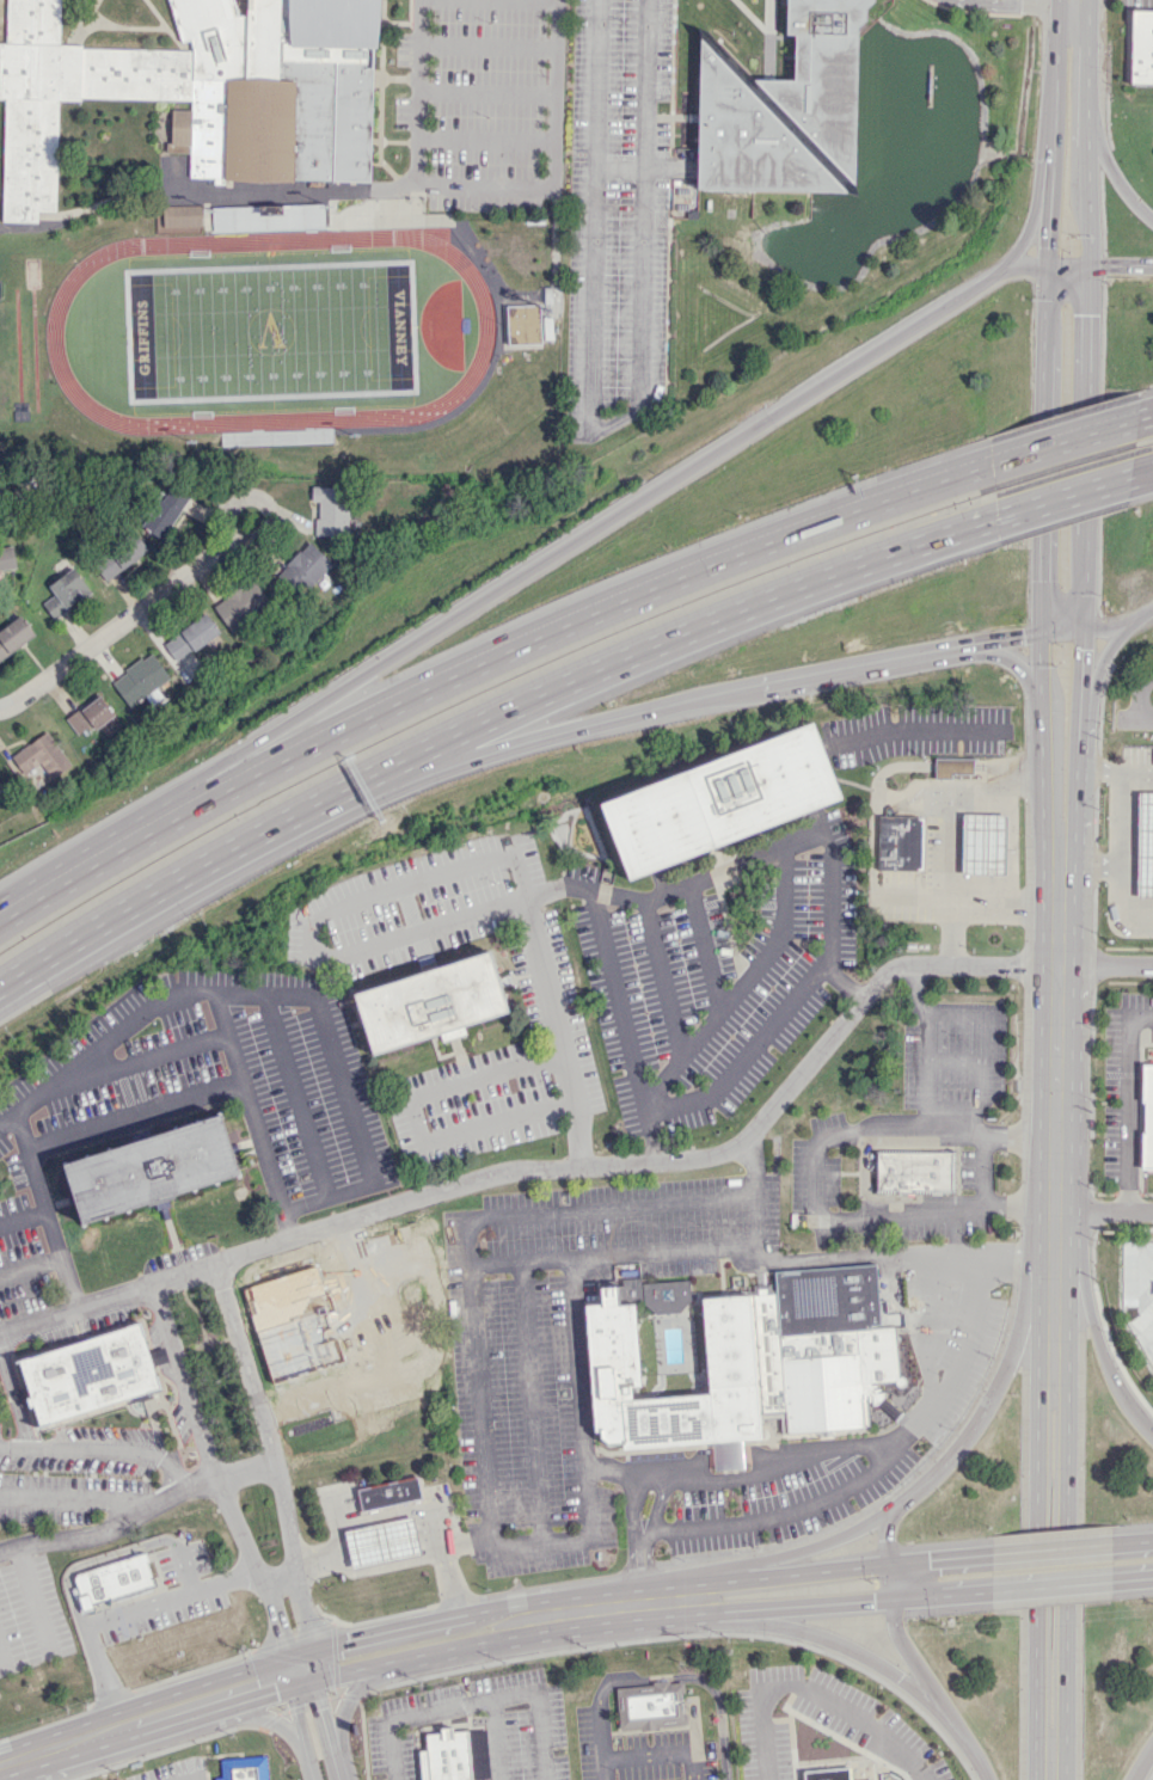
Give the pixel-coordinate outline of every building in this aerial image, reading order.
[(376,0),(246,0),(246,15),(242,15),(227,0),(168,0),(182,42),(189,40),(192,50),(58,47),(60,0),(5,0),(0,175),(0,229),(55,210),(58,98),(191,101),(191,110),(170,110),(169,153),(190,153),(189,178),(371,183),(376,0)] [(789,23),(789,0),(872,0),(872,2),(866,6),(867,19),(858,25),(855,191),(694,190),(695,17),(754,73),(795,73),(796,23),(789,23)] [(1130,4),(1152,4),(1152,84),(1130,84),(1130,4)] [(202,228),(201,205),(155,206),(156,229),(202,228)] [(540,304),(506,305),(507,343),(541,343),(540,304)] [(144,530),(165,540),(189,492),(167,482),(144,530)] [(347,535),(347,487),(311,487),(311,501),(316,501),(316,535),(347,535)] [(148,548),(134,531),(93,565),(107,582),(148,548)] [(277,571),(300,595),(332,565),(309,541),(277,571)] [(12,545),(0,547),(0,570),(16,568),(12,545)] [(48,584),(54,595),(42,602),(52,618),(91,595),(75,568),(48,584)] [(212,607),(232,632),(270,603),(251,577),(212,607)] [(219,631),(205,612),(162,644),(176,663),(219,631)] [(21,616),(0,631),(0,660),(35,635),(21,616)] [(192,651),(173,662),(183,680),(202,669),(192,651)] [(110,682),(129,707),(169,677),(150,652),(110,682)] [(114,716),(99,693),(64,717),(77,734),(91,724),(94,730),(114,716)] [(599,803),(627,879),(842,798),(812,722),(599,803)] [(23,774),(40,763),(51,779),(70,765),(47,731),(10,756),(23,774)] [(934,775),(973,776),(973,759),(934,758),(934,775)] [(1135,897),(1152,898),(1152,792),(1136,792),(1135,897)] [(1006,815),(963,814),(961,874),(1005,875),(1006,815)] [(923,817),(877,816),(876,870),(921,871),(923,817)] [(354,994),(373,1055),(509,1011),(490,950),(354,994)] [(1152,1169),(1152,1065),(1140,1065),(1141,1169),(1152,1169)] [(63,1164),(82,1223),(240,1174),(221,1115),(63,1164)] [(875,1149),(875,1192),(955,1192),(955,1149),(875,1149)] [(699,1299),(749,1294),(763,1436),(737,1438),(740,1465),(712,1467),(710,1442),(626,1451),(591,1435),(578,1303),(597,1302),(596,1287),(618,1284),(617,1279),(642,1277),(645,1283),(691,1278),(692,1294),(699,1299)] [(19,1359),(41,1426),(161,1388),(140,1321),(19,1359)] [(357,1490),(416,1478),(419,1498),(362,1510),(357,1490)] [(344,1530),(412,1516),(421,1554),(351,1570),(344,1530)] [(154,1588),(145,1554),(72,1573),(82,1612),(93,1609),(91,1605),(154,1588)] [(617,1689),(620,1727),(687,1720),(686,1713),(682,1713),(681,1693),(685,1693),(685,1682),(617,1689)] [(421,1779),(471,1779),(467,1731),(452,1732),(452,1727),(440,1729),(440,1732),(425,1733),(427,1749),(418,1750),(421,1779)] [(266,1756),(221,1760),(222,1779),(269,1779),(266,1756)] [(807,1779),(853,1779),(852,1768),(807,1772),(807,1779)]
